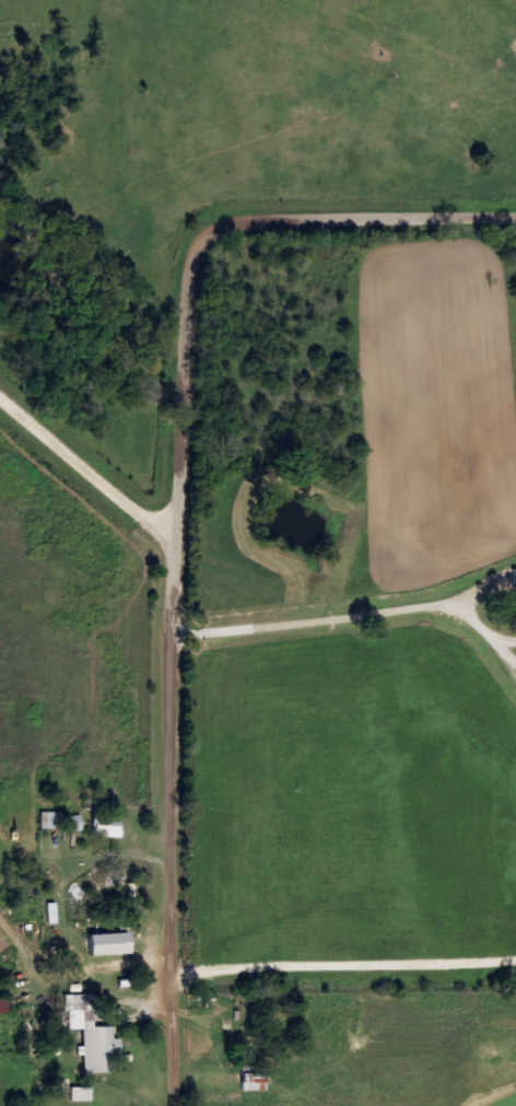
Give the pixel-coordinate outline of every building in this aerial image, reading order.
[(43,829),(65,829),(65,812),(43,812),(43,829)] [(83,815),(67,816),(68,831),(84,831),(83,815)] [(124,816),(97,815),(96,837),(123,838),(124,816)] [(94,935),(95,956),(134,955),(134,934),(94,935)] [(116,1073),(116,1055),(123,1055),(123,1039),(116,1040),(115,1027),(97,1027),(97,995),(67,995),(68,1013),(72,1013),(72,1030),(86,1030),(86,1047),(81,1047),(81,1056),(86,1056),(86,1073),(116,1073)] [(269,1075),(246,1074),(245,1091),(269,1091),(269,1075)] [(94,1102),(94,1087),(74,1087),(74,1102),(94,1102)]
